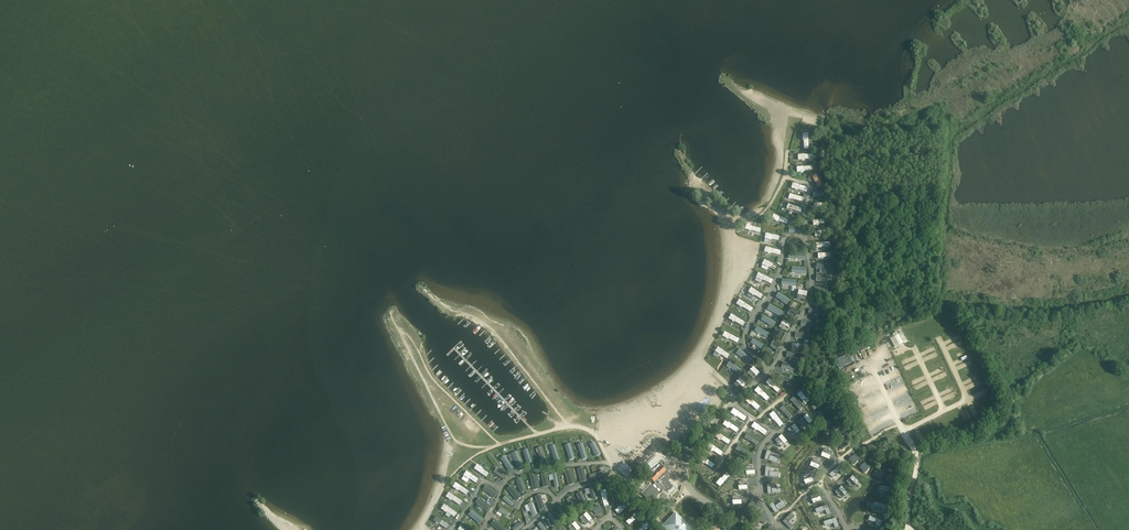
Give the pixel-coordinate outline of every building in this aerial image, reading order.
[(817,175),(813,177),(818,187),(822,185),(817,175)] [(797,190),(798,190),(805,192),(807,187),(793,183),(792,188),(795,189),(795,190),(797,190)] [(790,194),(788,198),(802,203),(804,198),(790,194)] [(792,211),(792,210),(793,210),(800,213),(802,208),(789,203),(787,208),(790,209),(790,210),(792,211)] [(774,214),(772,219),(775,220),(775,221),(777,222),(777,221),(778,221),(787,224),(789,220),(774,214)] [(747,224),(745,229),(749,230),(749,231),(750,231),(751,231),(752,231),(760,233),(761,229),(747,224)] [(766,233),(765,238),(768,239),(768,240),(770,240),(771,240),(771,239),(779,241),(781,241),(782,237),(780,236),(766,233)] [(766,247),(764,252),(768,253),(770,254),(770,253),(771,254),(771,253),(778,255),(780,256),(781,251),(779,250),(766,247)] [(765,260),(762,264),(766,266),(765,266),(767,267),(768,267),(775,270),(777,271),(779,267),(777,266),(765,260)] [(759,273),(756,278),(760,279),(759,280),(761,280),(762,280),(771,284),(773,280),(759,273)] [(751,287),(749,292),(752,294),(751,294),(753,295),(754,295),(762,300),(765,296),(751,287)] [(797,295),(797,299),(806,301),(808,292),(799,290),(798,293),(797,293),(797,295)] [(784,301),(784,302),(787,304),(790,300),(779,293),(778,294),(777,294),(776,296),(777,297),(778,299),(779,298),(784,301)] [(739,299),(737,304),(740,306),(739,306),(741,307),(742,307),(750,312),(753,308),(739,299)] [(767,309),(770,310),(780,316),(783,311),(770,305),(769,306),(767,309)] [(789,311),(787,315),(795,320),(799,312),(791,307),(790,310),(789,309),(788,311),(789,311)] [(732,314),(729,318),(732,320),(732,321),(733,322),(734,321),(735,322),(743,326),(745,322),(732,314)] [(762,321),(764,322),(769,324),(769,325),(773,327),(776,322),(764,316),(763,317),(762,318),(761,320),(762,321)] [(783,320),(782,322),(781,324),(779,327),(787,332),(791,324),(783,320)] [(758,332),(767,338),(770,333),(757,327),(756,329),(756,328),(755,331),(757,333),(758,332)] [(725,331),(723,336),(726,338),(727,339),(728,339),(729,339),(737,343),(739,339),(725,331)] [(898,334),(903,343),(907,341),(902,332),(898,334)] [(894,337),(890,339),(895,347),(899,345),(894,337)] [(754,344),(761,349),(764,345),(753,339),(753,340),(752,340),(751,343),(754,345),(754,344)] [(773,342),(772,343),(770,347),(778,352),(782,344),(774,339),(773,342)] [(719,347),(715,352),(721,356),(722,356),(728,359),(730,355),(719,347)] [(740,350),(739,352),(738,351),(736,354),(739,356),(739,355),(748,362),(751,359),(740,350)] [(728,363),(727,365),(727,366),(729,367),(733,370),(732,370),(739,375),(742,371),(730,362),(729,363),(728,363)] [(751,368),(750,370),(747,373),(754,379),(760,373),(753,367),(751,369),(751,368)] [(780,374),(778,378),(783,381),(791,384),(793,380),(780,374)] [(740,378),(738,380),(737,380),(736,381),(736,382),(733,385),(740,391),(746,384),(740,378)] [(770,379),(766,383),(768,385),(769,387),(770,386),(771,387),(778,393),(781,390),(770,379)] [(758,387),(755,391),(757,393),(757,394),(758,395),(759,395),(760,395),(767,401),(770,398),(758,387)] [(801,392),(797,395),(805,405),(812,400),(809,396),(806,398),(801,392)] [(749,396),(745,400),(748,402),(747,403),(749,404),(750,405),(750,404),(757,410),(760,407),(749,396)] [(794,397),(790,400),(794,404),(799,411),(803,408),(794,397)] [(821,405),(817,401),(811,407),(816,411),(821,405)] [(458,406),(454,410),(458,414),(462,410),(458,406)] [(784,406),(780,409),(784,413),(789,419),(793,416),(784,406)] [(829,412),(824,407),(819,414),(824,418),(829,412)] [(734,408),(731,413),(734,415),(733,415),(735,416),(736,417),(736,416),(744,421),(747,417),(734,408)] [(774,412),(769,415),(772,418),(771,418),(772,420),(773,419),(774,420),(780,427),(783,424),(774,412)] [(807,414),(800,420),(806,427),(813,421),(807,414)] [(836,419),(831,415),(826,421),(831,425),(836,419)] [(726,420),(723,424),(726,426),(725,427),(727,428),(728,428),(729,428),(736,433),(739,429),(726,420)] [(754,422),(751,427),(754,429),(756,430),(757,431),(757,430),(765,435),(767,431),(754,422)] [(841,428),(836,423),(831,429),(836,434),(841,428)] [(794,424),(788,430),(793,437),(800,431),(795,424),(794,424)] [(846,435),(841,431),(836,437),(841,441),(846,435)] [(718,432),(715,437),(718,438),(717,439),(719,440),(720,440),(721,440),(728,445),(731,441),(718,432)] [(747,434),(744,438),(749,441),(756,445),(759,442),(747,434)] [(782,435),(775,440),(781,447),(788,442),(782,435)] [(850,444),(845,439),(840,445),(845,450),(850,444)] [(593,452),(596,457),(601,454),(594,442),(593,443),(592,443),(590,444),(590,445),(591,447),(593,451),(594,451),(594,452),(593,452)] [(581,444),(580,444),(578,444),(578,445),(578,448),(579,448),(582,458),(587,457),(583,443),(581,444)] [(569,459),(574,457),(570,444),(568,444),(567,444),(565,445),(565,446),(565,448),(566,448),(569,459)] [(710,444),(707,448),(710,450),(711,451),(712,451),(713,452),(713,451),(720,456),(723,452),(710,444)] [(555,460),(559,458),(555,445),(553,446),(553,445),(550,446),(551,449),(555,460)] [(654,446),(648,452),(647,451),(640,459),(646,464),(659,451),(654,446)] [(738,446),(735,450),(740,453),(740,452),(747,457),(750,453),(738,446)] [(540,448),(539,447),(537,448),(536,449),(537,451),(538,452),(539,455),(540,456),(540,457),(539,457),(541,461),(546,460),(541,447),(540,448)] [(832,452),(824,448),(821,456),(829,460),(832,452)] [(524,454),(526,457),(527,458),(526,459),(525,459),(527,464),(532,462),(528,449),(526,450),(523,450),(523,451),(524,453),(524,454)] [(518,467),(522,465),(517,452),(515,453),(512,454),(513,456),(514,456),(518,467)] [(776,462),(778,456),(768,453),(766,460),(776,462)] [(860,459),(854,454),(849,460),(855,465),(860,459)] [(702,455),(699,460),(702,462),(701,462),(703,463),(704,464),(704,463),(712,469),(715,465),(702,455)] [(508,470),(512,466),(504,456),(503,457),(502,457),(501,458),(500,459),(502,461),(505,464),(506,464),(506,466),(505,466),(508,470)] [(674,487),(668,481),(671,479),(667,474),(671,470),(664,462),(663,462),(661,460),(657,456),(644,468),(648,472),(647,473),(667,492),(672,489),(674,487)] [(730,456),(727,460),(731,463),(732,463),(739,468),(741,464),(730,456)] [(818,470),(821,462),(813,458),(810,466),(818,470)] [(871,467),(865,462),(860,468),(866,473),(871,467)] [(480,473),(486,477),(489,473),(477,465),(474,469),(477,471),(477,472),(478,473),(479,473),(480,473)] [(746,475),(755,475),(755,466),(746,467),(746,475)] [(497,467),(494,472),(505,480),(509,476),(497,467)] [(770,467),(766,467),(765,476),(778,477),(779,473),(769,472),(770,467)] [(886,474),(880,469),(875,475),(881,480),(886,474)] [(565,471),(565,472),(565,474),(566,474),(567,478),(568,479),(567,480),(569,485),(574,484),(569,470),(568,470),(567,470),(565,471)] [(831,475),(836,482),(842,476),(836,470),(831,475)] [(469,479),(470,479),(476,483),(479,479),(467,471),(464,476),(467,477),(466,478),(468,479),(469,479)] [(596,473),(590,475),(592,480),(605,475),(605,474),(605,473),(604,471),(603,471),(601,472),(597,474),(596,474),(596,473)] [(718,481),(716,484),(720,487),(730,475),(727,472),(721,479),(720,479),(720,480),(719,479),(718,481)] [(814,481),(811,473),(802,476),(805,485),(814,481)] [(898,479),(892,474),(887,480),(893,485),(898,479)] [(500,487),(503,483),(493,476),(490,480),(500,487)] [(859,483),(854,477),(848,482),(853,489),(859,483)] [(738,482),(739,490),(747,490),(748,490),(747,481),(738,482)] [(465,494),(468,490),(456,482),(453,487),(456,489),(457,490),(458,490),(459,491),(459,490),(465,494)] [(485,487),(484,489),(484,490),(486,491),(490,494),(491,495),(490,495),(495,498),(498,494),(486,486),(486,487),(485,487)] [(652,486),(643,495),(650,502),(659,493),(652,486)] [(849,495),(841,487),(836,492),(843,501),(849,495)] [(889,489),(882,487),(880,494),(887,496),(889,489)] [(605,490),(600,492),(604,507),(609,506),(606,497),(607,497),(607,496),(607,495),(607,493),(606,494),(605,490)] [(449,492),(446,497),(449,499),(451,500),(452,500),(458,504),(461,500),(449,492)] [(492,505),(495,500),(483,493),(481,496),(486,499),(485,501),(492,505)] [(822,501),(819,493),(810,496),(813,504),(822,501)] [(540,495),(535,497),(540,510),(545,508),(544,504),(543,504),(540,495)] [(742,501),(745,503),(751,497),(749,495),(742,501)] [(742,505),(741,496),(732,496),(733,505),(742,505)] [(580,499),(585,508),(589,506),(583,497),(580,499)] [(781,499),(772,506),(773,507),(776,512),(785,505),(781,499)] [(484,508),(484,509),(487,512),(491,507),(480,500),(479,501),(478,501),(477,503),(477,504),(479,505),(483,507),(484,507),(484,508)] [(618,508),(616,511),(619,515),(631,505),(628,501),(621,507),(621,506),(620,507),(618,508)] [(756,510),(759,507),(752,501),(743,511),(747,514),(753,507),(756,510)] [(447,512),(453,516),(456,512),(444,504),(441,509),(444,511),(446,512),(447,512)] [(886,506),(877,504),(875,512),(884,514),(886,506)] [(828,507),(817,509),(819,517),(830,514),(828,507)] [(480,523),(483,520),(472,511),(471,513),(470,512),(468,515),(471,517),(471,516),(480,523)] [(633,516),(626,522),(629,526),(641,516),(638,511),(635,514),(635,513),(633,515),(634,515),(633,516)] [(587,512),(580,518),(585,525),(589,522),(591,521),(592,519),(587,512)] [(783,521),(790,529),(793,526),(789,522),(795,517),(791,513),(783,521)] [(677,515),(676,516),(675,515),(665,525),(667,526),(665,527),(668,529),(693,529),(677,515)] [(764,524),(767,521),(760,515),(751,525),(755,528),(760,521),(764,524)] [(439,524),(445,528),(448,524),(436,516),(433,521),(436,522),(436,523),(438,524),(439,524)] [(468,521),(479,529),(482,527),(471,517),(468,521)] [(881,522),(871,518),(868,524),(878,528),(881,522)] [(835,520),(825,523),(827,529),(837,527),(835,520)] [(491,525),(497,529),(504,529),(494,521),(491,525)] [(568,527),(571,529),(579,529),(581,529),(575,521),(568,527)]
